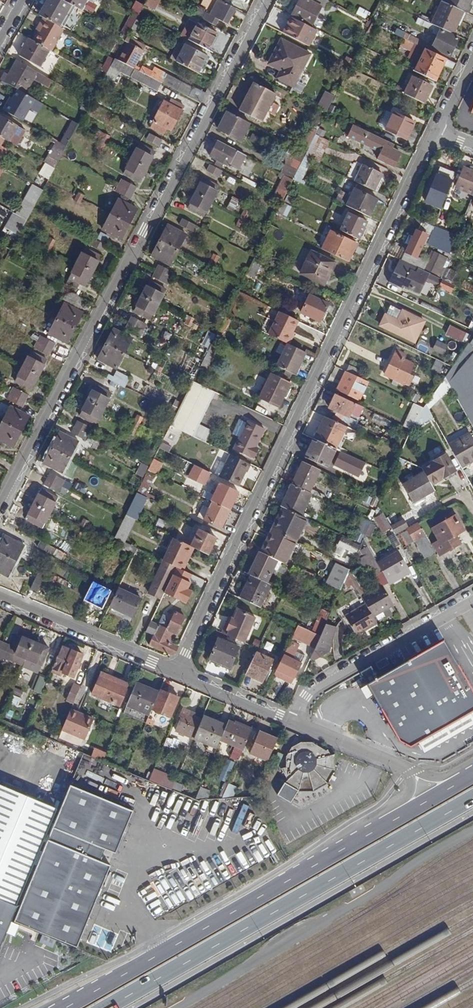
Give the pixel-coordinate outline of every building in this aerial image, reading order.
[(44,17),(59,26),(72,4),(65,0),(48,0),(39,15),(44,17)] [(72,4),(81,9),(86,0),(65,0),(72,4)] [(156,11),(160,0),(148,0),(146,7),(156,11)] [(203,19),(216,25),(219,19),(228,23),(236,8),(221,0),(203,0),(201,3),(209,8),(208,10),(196,4),(191,13),(203,19)] [(291,15),(312,26),(326,0),(299,0),(291,15)] [(458,24),(464,11),(446,2),(443,0),(432,23),(454,33),(458,24)] [(464,11),(468,13),(470,13),(472,7),(472,6),(470,5),(472,0),(447,0),(446,2),(464,11)] [(140,13),(144,5),(136,1),(132,9),(140,13)] [(359,7),(356,15),(367,19),(370,11),(359,7)] [(72,8),(65,28),(73,30),(80,10),(72,8)] [(464,11),(458,24),(462,25),(468,13),(464,11)] [(33,40),(50,50),(52,51),(64,29),(59,26),(44,17),(37,29),(40,30),(33,40)] [(124,34),(128,35),(129,30),(140,33),(143,20),(128,17),(124,34)] [(420,17),(419,17),(416,22),(428,28),(431,22),(429,21),(420,17)] [(283,35),(312,47),(319,30),(290,18),(283,35)] [(373,22),(368,31),(373,34),(378,25),(373,22)] [(218,34),(198,23),(189,39),(209,50),(218,34)] [(459,39),(440,30),(432,47),(450,56),(459,39)] [(114,57),(135,68),(146,45),(126,35),(114,57)] [(50,50),(33,40),(30,38),(19,55),(40,67),(50,50)] [(417,44),(404,38),(401,46),(417,54),(421,46),(417,44)] [(311,54),(282,39),(269,63),(281,70),(277,78),(294,87),(311,54)] [(207,56),(186,45),(177,61),(199,73),(207,56)] [(458,63),(426,48),(415,71),(436,81),(444,67),(454,71),(458,63)] [(115,82),(120,72),(130,77),(135,68),(114,57),(104,76),(115,82)] [(53,80),(17,60),(8,74),(5,72),(1,80),(25,94),(33,79),(48,88),(53,80)] [(105,73),(109,67),(104,64),(101,70),(105,73)] [(140,71),(162,82),(189,96),(193,87),(167,73),(163,79),(160,77),(164,71),(155,66),(152,70),(143,65),(140,71)] [(140,71),(135,68),(130,77),(157,91),(162,82),(140,71)] [(433,87),(413,77),(404,93),(425,103),(433,87)] [(246,96),(239,110),(261,121),(276,93),(253,82),(250,88),(246,96)] [(193,87),(189,96),(201,103),(206,93),(193,87)] [(336,96),(326,91),(318,107),(328,112),(336,96)] [(85,99),(80,108),(85,111),(90,101),(85,99)] [(184,106),(171,99),(169,103),(182,110),(184,106)] [(169,103),(165,101),(151,128),(164,135),(168,128),(173,130),(183,111),(182,110),(169,103)] [(339,109),(333,106),(330,111),(336,114),(339,109)] [(251,122),(228,111),(218,129),(241,141),(251,122)] [(416,123),(394,113),(386,129),(407,140),(416,123)] [(5,139),(17,145),(25,131),(0,116),(0,136),(5,139)] [(62,142),(67,145),(74,131),(77,125),(72,121),(61,142),(62,142)] [(351,123),(345,135),(348,136),(354,124),(351,123)] [(396,144),(354,124),(348,136),(381,153),(378,159),(395,167),(401,153),(393,149),(396,144)] [(98,130),(93,139),(100,142),(104,133),(98,130)] [(100,142),(106,145),(111,136),(104,133),(100,142)] [(160,146),(163,139),(151,133),(148,140),(160,146)] [(305,157),(313,160),(319,163),(330,141),(317,134),(308,152),(306,155),(305,157)] [(247,156),(218,140),(210,155),(239,170),(247,156)] [(62,154),(67,145),(62,142),(57,151),(62,154)] [(106,145),(100,142),(95,150),(101,154),(106,145)] [(132,159),(148,167),(156,152),(140,143),(132,159)] [(293,158),(297,151),(297,150),(290,147),(285,157),(290,160),(292,157),(293,158)] [(62,154),(57,151),(50,164),(55,167),(61,155),(62,154)] [(293,158),(289,165),(299,170),(305,157),(306,155),(297,151),(293,158)] [(307,173),(313,160),(305,157),(299,170),(294,178),(309,186),(314,176),(307,173)] [(140,183),(148,167),(132,159),(124,174),(140,183)] [(299,170),(289,165),(286,163),(280,173),(286,176),(294,180),(294,178),(299,170)] [(223,170),(210,164),(207,171),(219,177),(223,170)] [(383,174),(363,165),(355,181),(375,191),(383,174)] [(451,171),(441,167),(427,202),(442,209),(453,180),(448,178),(451,171)] [(464,167),(456,187),(472,194),(472,171),(464,167)] [(294,180),(286,176),(275,197),(283,201),(294,180)] [(196,193),(212,201),(221,186),(204,177),(196,193)] [(119,185),(135,193),(138,187),(122,179),(119,185)] [(135,193),(119,185),(116,191),(131,199),(135,193)] [(74,200),(76,196),(59,187),(56,194),(73,203),(74,200)] [(378,199),(355,188),(347,205),(370,216),(378,199)] [(76,196),(85,201),(87,202),(89,197),(79,192),(76,196)] [(212,201),(196,193),(188,208),(204,216),(212,201)] [(295,198),(288,195),(285,200),(292,204),(295,198)] [(85,201),(76,196),(74,200),(84,204),(85,201)] [(110,196),(103,210),(111,214),(118,200),(110,196)] [(233,197),(227,209),(234,212),(240,200),(233,197)] [(111,214),(130,224),(138,209),(119,199),(118,200),(111,214)] [(293,206),(283,201),(278,212),(287,217),(293,206)] [(241,216),(247,219),(252,211),(246,207),(241,216)] [(202,218),(187,210),(183,218),(198,226),(202,218)] [(26,219),(14,212),(5,227),(18,235),(19,232),(26,219)] [(368,221),(349,212),(340,230),(359,239),(368,221)] [(233,213),(228,223),(233,226),(238,216),(233,213)] [(130,224),(111,214),(103,229),(103,230),(113,235),(122,240),(130,224)] [(247,219),(241,216),(236,225),(243,228),(247,219)] [(198,226),(183,218),(180,224),(196,232),(199,227),(198,226)] [(423,222),(416,219),(413,225),(416,226),(420,228),(423,222)] [(103,229),(89,221),(83,232),(92,237),(107,245),(113,235),(103,230),(103,229)] [(423,222),(420,228),(432,234),(434,227),(423,222)] [(169,225),(161,240),(179,249),(187,234),(169,225)] [(432,234),(420,228),(416,226),(412,235),(408,234),(404,241),(405,242),(408,243),(405,250),(416,256),(423,241),(428,243),(432,234)] [(435,226),(434,227),(432,234),(428,243),(440,249),(447,231),(435,226)] [(357,244),(331,231),(322,249),(349,262),(357,244)] [(33,240),(19,232),(18,235),(15,240),(29,247),(33,240)] [(45,246),(51,249),(56,240),(50,237),(45,246)] [(107,245),(92,237),(88,243),(104,251),(107,245)] [(179,249),(161,240),(153,255),(171,265),(179,249)] [(47,258),(51,249),(45,246),(40,255),(47,258)] [(85,248),(77,263),(93,271),(102,256),(85,248)] [(428,259),(444,267),(448,258),(432,250),(428,259)] [(336,263),(311,251),(300,273),(325,285),(336,263)] [(214,253),(208,264),(215,268),(217,270),(220,265),(217,263),(220,257),(214,253)] [(263,262),(255,258),(247,274),(255,278),(263,262)] [(404,286),(420,293),(427,278),(417,273),(419,268),(400,259),(389,282),(402,289),(404,286)] [(444,267),(428,259),(424,268),(439,276),(444,267)] [(215,268),(208,264),(199,260),(195,268),(204,273),(206,269),(212,272),(215,268)] [(69,278),(81,284),(85,286),(93,271),(77,263),(69,278)] [(159,264),(156,270),(172,278),(175,272),(159,264)] [(172,278),(156,270),(153,276),(168,284),(172,278)] [(81,284),(69,278),(66,284),(77,290),(81,284)] [(150,280),(142,296),(158,304),(166,289),(150,280)] [(454,285),(443,280),(440,286),(451,292),(454,285)] [(80,297),(64,289),(61,295),(77,303),(80,297)] [(329,304),(310,294),(301,312),(320,322),(329,304)] [(158,304),(142,296),(134,311),(150,320),(158,304)] [(65,303),(57,318),(76,328),(83,312),(65,303)] [(403,310),(398,320),(403,323),(409,313),(403,310)] [(269,334),(288,343),(298,321),(280,312),(269,334)] [(426,321),(409,313),(403,323),(398,320),(393,331),(415,342),(426,321)] [(215,336),(221,339),(226,330),(227,330),(233,317),(227,314),(216,334),(215,336)] [(132,317),(129,323),(144,330),(147,324),(132,317)] [(76,328),(57,318),(49,333),(68,343),(76,328)] [(144,330),(129,323),(126,328),(141,336),(144,330)] [(472,336),(451,326),(447,334),(468,344),(472,336)] [(107,344),(125,353),(133,338),(115,329),(107,344)] [(210,348),(215,336),(216,334),(209,331),(203,344),(210,348)] [(40,335),(37,341),(53,349),(56,343),(40,335)] [(221,339),(215,336),(210,348),(203,361),(200,367),(207,370),(223,340),(221,339)] [(417,347),(427,352),(430,346),(420,340),(417,347)] [(452,389),(472,427),(472,340),(471,343),(470,343),(453,367),(445,378),(452,389)] [(49,355),(53,349),(37,341),(34,347),(49,355)] [(444,354),(447,344),(437,341),(434,350),(444,354)] [(306,352),(288,343),(276,366),(296,375),(306,352)] [(125,353),(107,344),(99,359),(117,368),(125,353)] [(23,366),(39,374),(47,359),(31,351),(23,366)] [(406,355),(397,351),(385,375),(405,384),(415,364),(404,359),(406,355)] [(444,363),(437,359),(431,370),(444,376),(446,372),(441,369),(444,363)] [(363,371),(350,365),(347,371),(359,377),(363,371)] [(31,390),(39,374),(23,366),(15,381),(31,390)] [(168,366),(164,373),(170,375),(174,368),(168,366)] [(162,372),(156,369),(154,374),(159,376),(158,378),(167,383),(171,377),(162,372)] [(284,374),(275,369),(272,374),(282,379),(284,374)] [(130,378),(117,371),(114,376),(109,373),(107,377),(126,387),(130,378)] [(359,377),(347,371),(338,389),(360,400),(369,382),(359,377)] [(272,374),(271,374),(260,397),(279,407),(291,383),(282,379),(272,374)] [(429,409),(452,389),(445,378),(426,404),(429,409)] [(117,385),(106,380),(102,388),(113,393),(117,385)] [(216,392),(193,381),(190,387),(182,403),(177,413),(171,425),(206,442),(212,430),(200,423),(216,392)] [(11,384),(7,391),(26,400),(29,394),(11,384)] [(96,385),(88,401),(104,409),(113,393),(102,388),(96,385)] [(26,400),(7,391),(4,397),(22,407),(26,400)] [(420,396),(412,392),(409,399),(417,402),(420,396)] [(364,407),(336,394),(330,408),(350,418),(352,414),(360,417),(364,407)] [(175,399),(170,410),(177,413),(182,403),(175,399)] [(104,409),(88,401),(81,416),(96,424),(104,409)] [(424,408),(414,403),(404,426),(411,430),(415,421),(424,408)] [(11,406),(3,421),(21,431),(29,416),(11,406)] [(375,413),(372,420),(389,427),(392,420),(375,413)] [(133,424),(139,427),(144,418),(137,415),(133,424)] [(325,416),(314,439),(336,449),(347,427),(325,416)] [(265,429),(248,420),(247,422),(244,421),(245,419),(242,418),(240,418),(238,421),(240,422),(236,429),(235,428),(233,432),(234,434),(237,435),(238,434),(241,435),(235,448),(255,458),(259,448),(256,447),(265,429)] [(3,421),(0,428),(0,439),(13,446),(21,431),(3,421)] [(78,421),(75,426),(91,434),(93,429),(78,421)] [(135,436),(139,427),(133,424),(128,433),(135,436)] [(91,434),(75,426),(72,432),(87,440),(91,434)] [(161,438),(166,429),(160,426),(156,435),(161,438)] [(449,445),(462,468),(472,462),(472,431),(449,445)] [(52,447),(71,457),(79,441),(61,432),(52,447)] [(336,449),(314,439),(305,457),(323,466),(328,468),(333,458),(355,468),(360,459),(336,449)] [(160,448),(170,451),(172,444),(163,440),(160,448)] [(62,472),(71,457),(52,447),(44,462),(62,472)] [(251,464),(230,454),(226,463),(220,477),(239,486),(246,471),(248,472),(251,464)] [(456,472),(446,454),(422,468),(425,472),(403,484),(413,503),(435,490),(432,485),(456,472)] [(323,466),(305,457),(303,461),(321,469),(323,466)] [(220,477),(226,463),(220,460),(213,474),(220,477)] [(303,461),(292,484),(310,492),(321,469),(303,461)] [(145,465),(141,473),(146,475),(148,470),(150,467),(145,465)] [(211,472),(195,465),(190,476),(205,484),(211,472)] [(137,492),(153,500),(155,497),(147,493),(149,488),(156,474),(148,470),(146,475),(138,491),(137,492)] [(48,478),(69,489),(72,484),(51,473),(48,478)] [(69,489),(48,478),(45,484),(66,494),(69,489)] [(213,501),(231,510),(239,493),(220,484),(215,494),(211,500),(213,501)] [(310,492),(292,484),(281,506),(283,507),(301,516),(313,494),(310,492)] [(34,504),(51,512),(59,497),(42,488),(34,504)] [(157,492),(149,488),(147,493),(155,497),(157,492)] [(215,494),(206,490),(203,496),(211,500),(215,494)] [(137,492),(126,515),(129,516),(136,520),(139,521),(141,517),(137,515),(141,507),(148,510),(153,500),(137,492)] [(222,528),(231,510),(213,501),(204,519),(222,528)] [(43,528),(51,512),(34,504),(26,519),(43,528)] [(308,519),(301,516),(283,507),(272,530),(297,542),(308,519)] [(384,512),(375,517),(383,533),(393,528),(384,512)] [(465,531),(456,515),(432,529),(439,541),(434,544),(440,555),(461,544),(456,535),(465,531)] [(126,540),(136,520),(129,516),(119,537),(126,540)] [(84,518),(80,527),(85,530),(90,521),(84,518)] [(404,523),(393,529),(397,536),(403,532),(408,530),(404,523)] [(434,552),(419,524),(408,530),(403,532),(409,544),(415,541),(425,557),(434,552)] [(27,532),(40,539),(43,531),(31,525),(27,532)] [(80,540),(85,530),(80,527),(75,536),(80,540)] [(399,541),(392,529),(386,533),(393,544),(399,541)] [(192,547),(209,555),(217,538),(199,530),(191,546),(192,546),(192,547)] [(272,530),(262,552),(278,560),(286,564),(297,542),(272,530)] [(0,547),(0,552),(16,561),(24,545),(6,536),(0,547)] [(360,545),(342,536),(338,545),(349,551),(348,554),(355,557),(360,547),(360,545)] [(52,546),(35,537),(31,545),(48,553),(52,546)] [(138,548),(115,537),(112,543),(119,546),(117,552),(121,554),(124,548),(135,553),(138,548)] [(179,568),(181,569),(192,546),(191,546),(175,538),(164,561),(165,561),(176,566),(179,568)] [(360,547),(368,561),(374,557),(363,538),(360,545),(360,547)] [(105,556),(110,545),(102,540),(96,552),(105,556)] [(278,560),(262,552),(259,551),(249,574),(251,575),(267,582),(278,560)] [(398,551),(377,563),(383,572),(389,584),(410,572),(398,551)] [(0,552),(0,572),(8,576),(16,561),(0,552)] [(383,572),(377,563),(374,557),(368,561),(367,562),(375,576),(383,572)] [(176,566),(165,561),(149,593),(161,599),(176,566)] [(341,590),(344,582),(348,573),(350,570),(335,563),(326,583),(341,590)] [(45,575),(39,572),(31,588),(37,591),(45,575)] [(348,573),(344,582),(349,591),(356,587),(348,573)] [(253,604),(260,607),(272,585),(267,582),(251,575),(240,597),(253,604)] [(112,590),(93,580),(85,596),(83,600),(102,609),(112,590)] [(362,598),(366,604),(373,617),(393,606),(394,605),(383,586),(362,598)] [(142,598),(119,588),(110,606),(133,618),(142,598)] [(78,603),(83,594),(75,590),(70,599),(78,603)] [(373,617),(366,604),(346,616),(356,635),(377,623),(376,622),(373,617)] [(160,623),(166,610),(157,606),(151,619),(160,623)] [(393,606),(373,617),(376,622),(395,611),(393,606)] [(255,617),(237,609),(234,619),(231,618),(229,623),(226,621),(222,633),(244,642),(255,617)] [(174,614),(166,610),(160,623),(149,645),(170,655),(176,653),(180,645),(173,642),(185,616),(175,611),(174,614)] [(337,627),(327,622),(321,636),(317,645),(311,657),(316,659),(330,651),(330,647),(334,643),(334,639),(335,635),(336,631),(337,627)] [(321,636),(298,625),(294,634),(317,645),(321,636)] [(8,651),(27,659),(34,641),(19,635),(14,647),(8,651)] [(239,647),(219,638),(210,659),(230,667),(239,647)] [(443,640),(368,684),(399,740),(411,746),(419,741),(472,709),(472,689),(443,640)] [(34,641),(27,659),(42,665),(50,648),(34,641)] [(300,645),(291,641),(275,675),(292,683),(302,663),(293,659),(300,645)] [(0,649),(0,656),(5,658),(8,651),(14,647),(3,642),(0,649)] [(83,655),(63,645),(51,671),(60,675),(64,673),(73,677),(83,655)] [(274,660),(257,652),(246,674),(263,682),(274,660)] [(390,664),(386,657),(376,663),(380,670),(390,664)] [(50,675),(39,671),(33,683),(44,687),(50,675)] [(128,687),(100,675),(92,694),(121,706),(128,687)] [(149,715),(152,709),(159,692),(136,682),(126,706),(149,715)] [(3,689),(12,692),(14,687),(5,683),(3,689)] [(80,686),(74,684),(68,696),(75,699),(80,686)] [(14,687),(12,692),(21,696),(23,691),(14,687)] [(159,692),(152,709),(171,717),(179,697),(160,689),(159,692)] [(21,696),(12,692),(9,699),(20,705),(23,697),(21,696)] [(194,739),(202,720),(187,713),(189,710),(184,708),(180,716),(181,717),(176,731),(194,739)] [(94,720),(71,709),(62,730),(86,740),(94,720)] [(419,741),(426,752),(472,725),(472,709),(419,741)] [(204,715),(202,720),(194,739),(209,745),(207,750),(215,754),(220,740),(227,725),(204,715)] [(227,725),(220,740),(235,746),(243,750),(252,730),(234,722),(229,720),(227,725)] [(253,727),(235,720),(234,722),(252,730),(253,727)] [(278,738),(259,731),(249,753),(268,761),(278,738)] [(312,742),(301,742),(292,747),(287,756),(287,767),(281,768),(288,780),(285,783),(299,791),(313,791),(328,782),(335,770),(335,754),(331,755),(328,749),(326,750),(312,742)] [(243,750),(235,746),(230,758),(239,761),(243,750)] [(92,756),(101,759),(104,750),(95,747),(92,756)] [(150,763),(145,761),(141,770),(147,772),(150,763)] [(161,785),(172,789),(175,781),(165,777),(161,785)] [(175,781),(172,789),(181,793),(184,785),(175,781)] [(60,809),(1,784),(0,786),(0,949),(12,921),(60,809)] [(134,811),(70,784),(60,809),(12,921),(77,948),(111,866),(101,862),(55,842),(60,830),(106,850),(116,854),(134,811)] [(237,787),(229,784),(223,798),(233,797),(237,787)] [(210,791),(201,787),(196,799),(209,798),(210,791)] [(101,862),(106,850),(60,830),(55,842),(101,862)]
